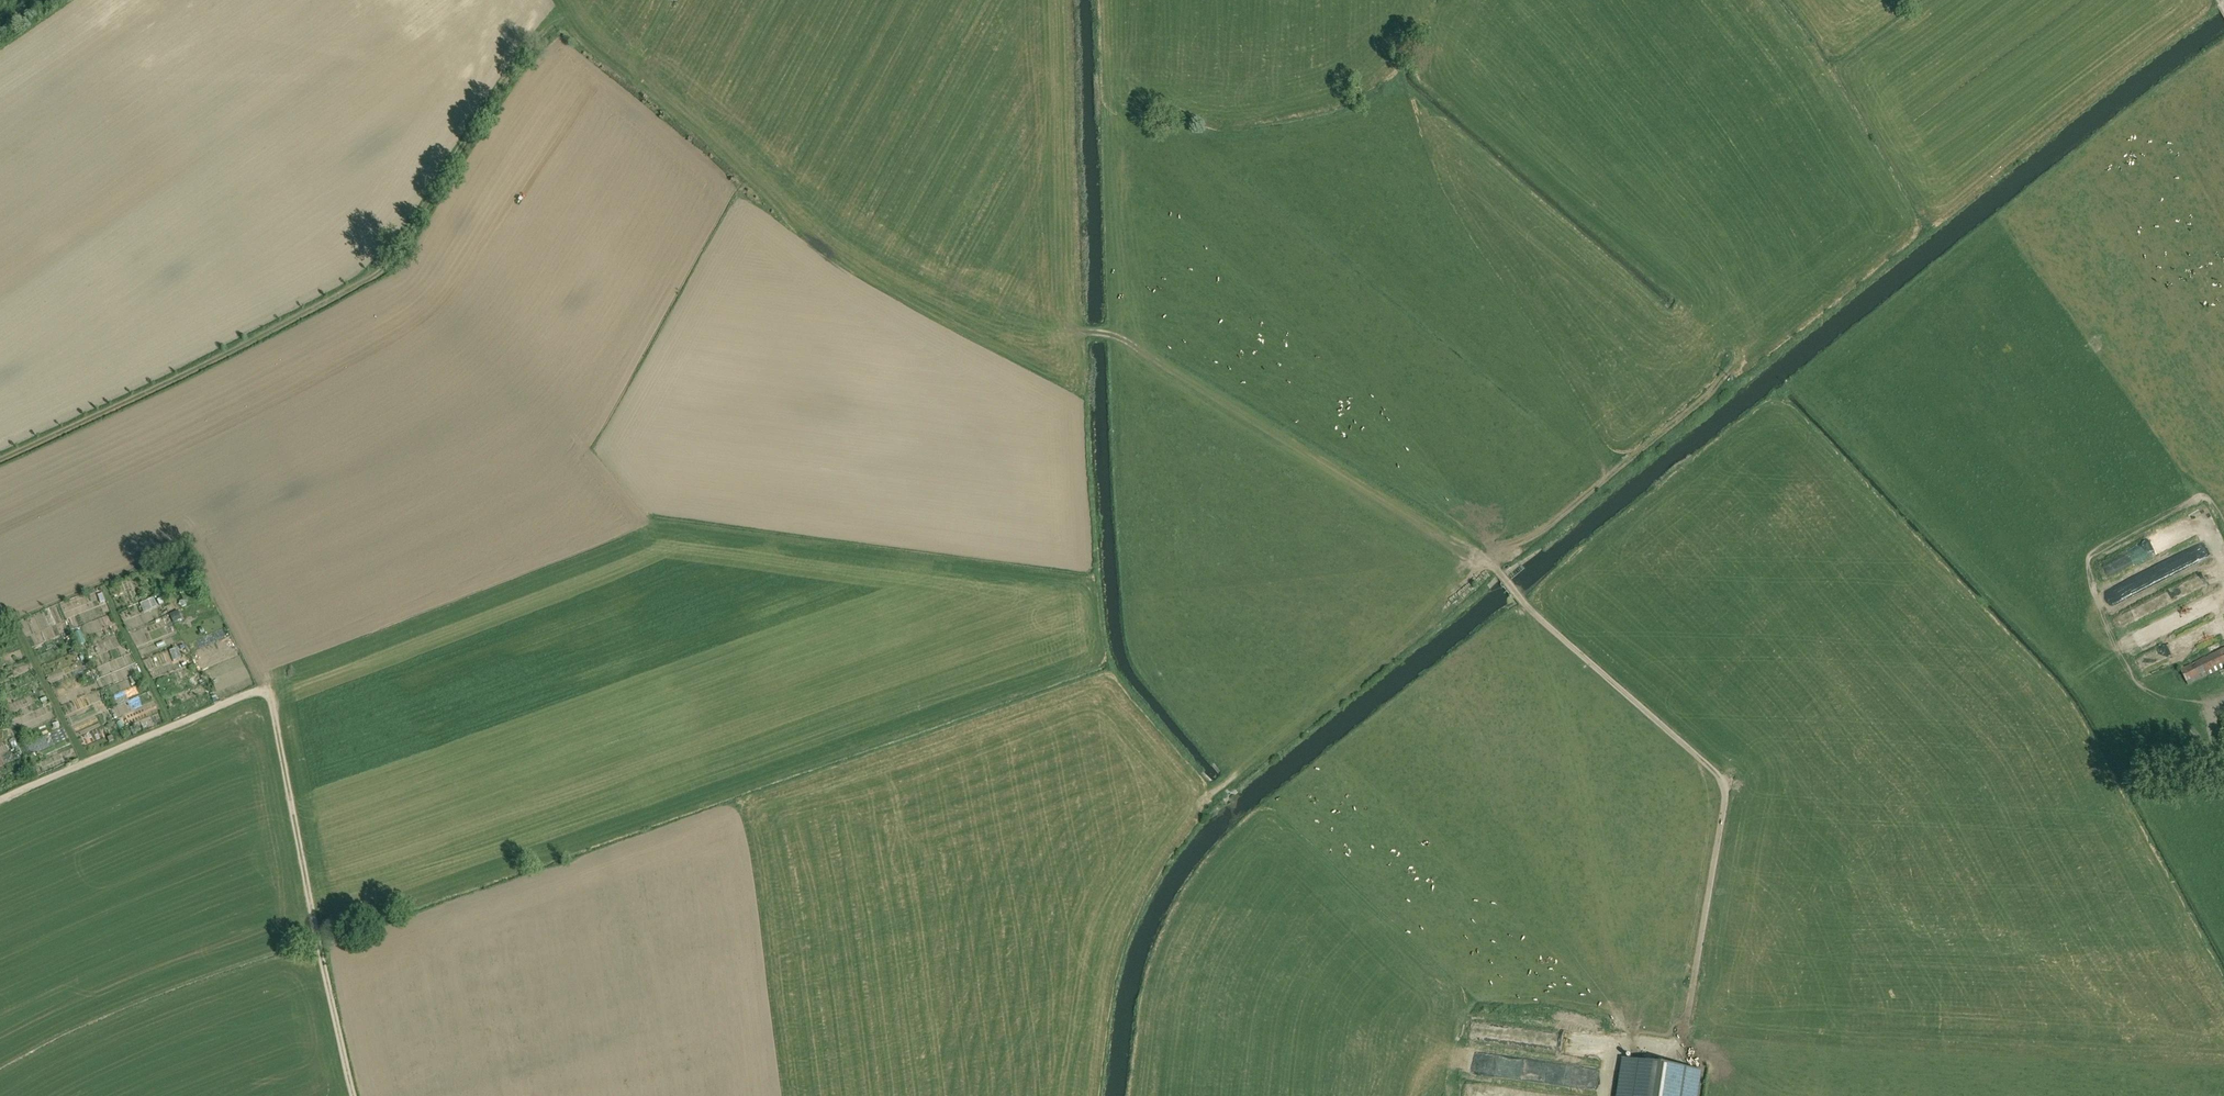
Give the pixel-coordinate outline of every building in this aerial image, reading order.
[(153,598),(140,604),(144,612),(157,606),(153,598)] [(174,623),(179,620),(175,612),(170,615),(174,623)] [(2198,635),(2201,645),(2213,641),(2210,632),(2198,635)] [(171,661),(183,661),(182,649),(170,649),(171,661)] [(2181,670),(2188,685),(2223,668),(2223,649),(2181,670)] [(1699,1070),(1624,1059),(1619,1095),(1695,1095),(1699,1070)]
